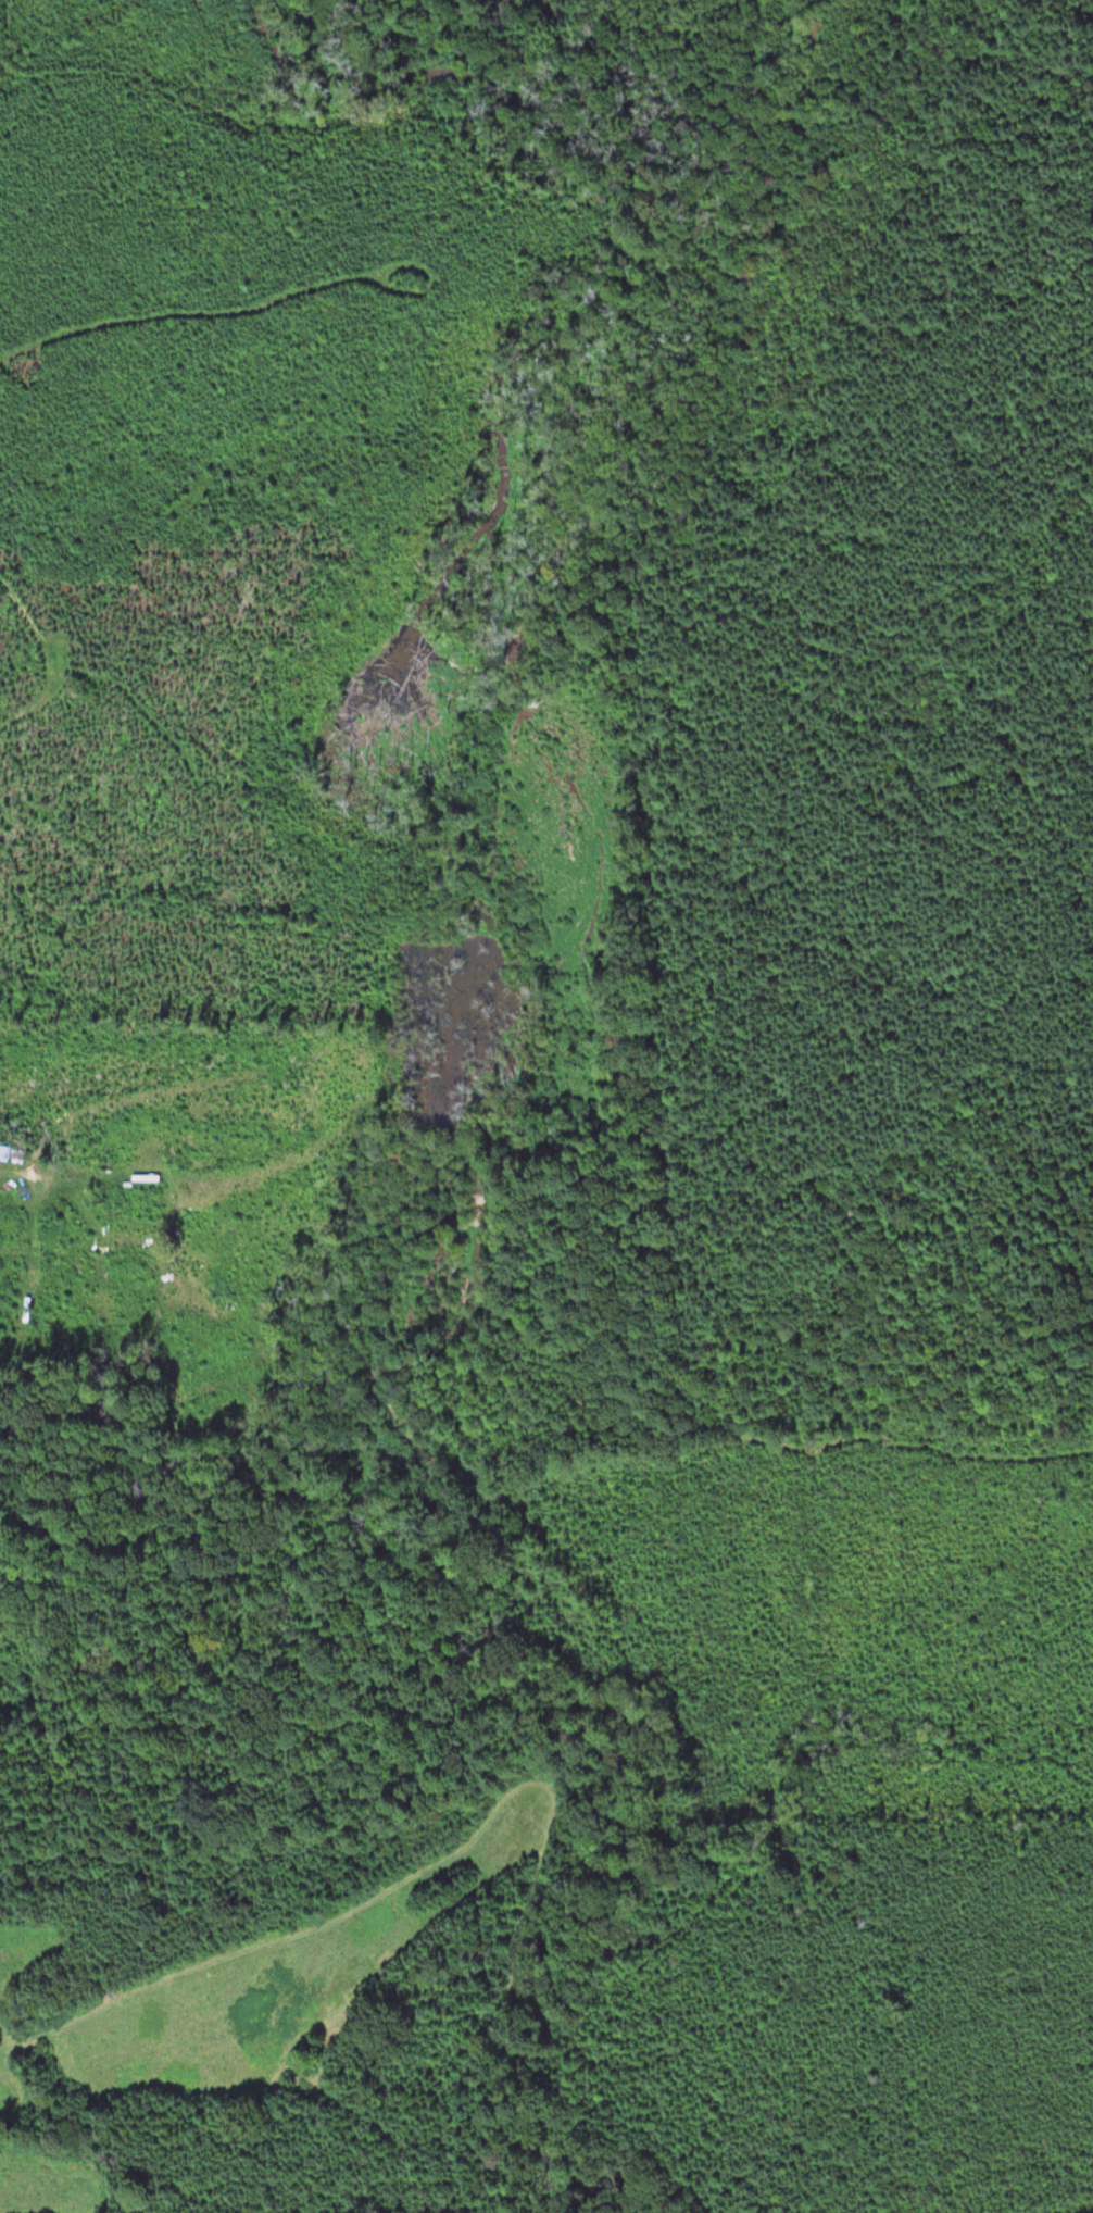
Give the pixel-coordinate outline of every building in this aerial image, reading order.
[(0,1148),(0,1162),(19,1166),(22,1152),(0,1148)] [(158,1177),(131,1177),(131,1185),(158,1185),(158,1177)]
